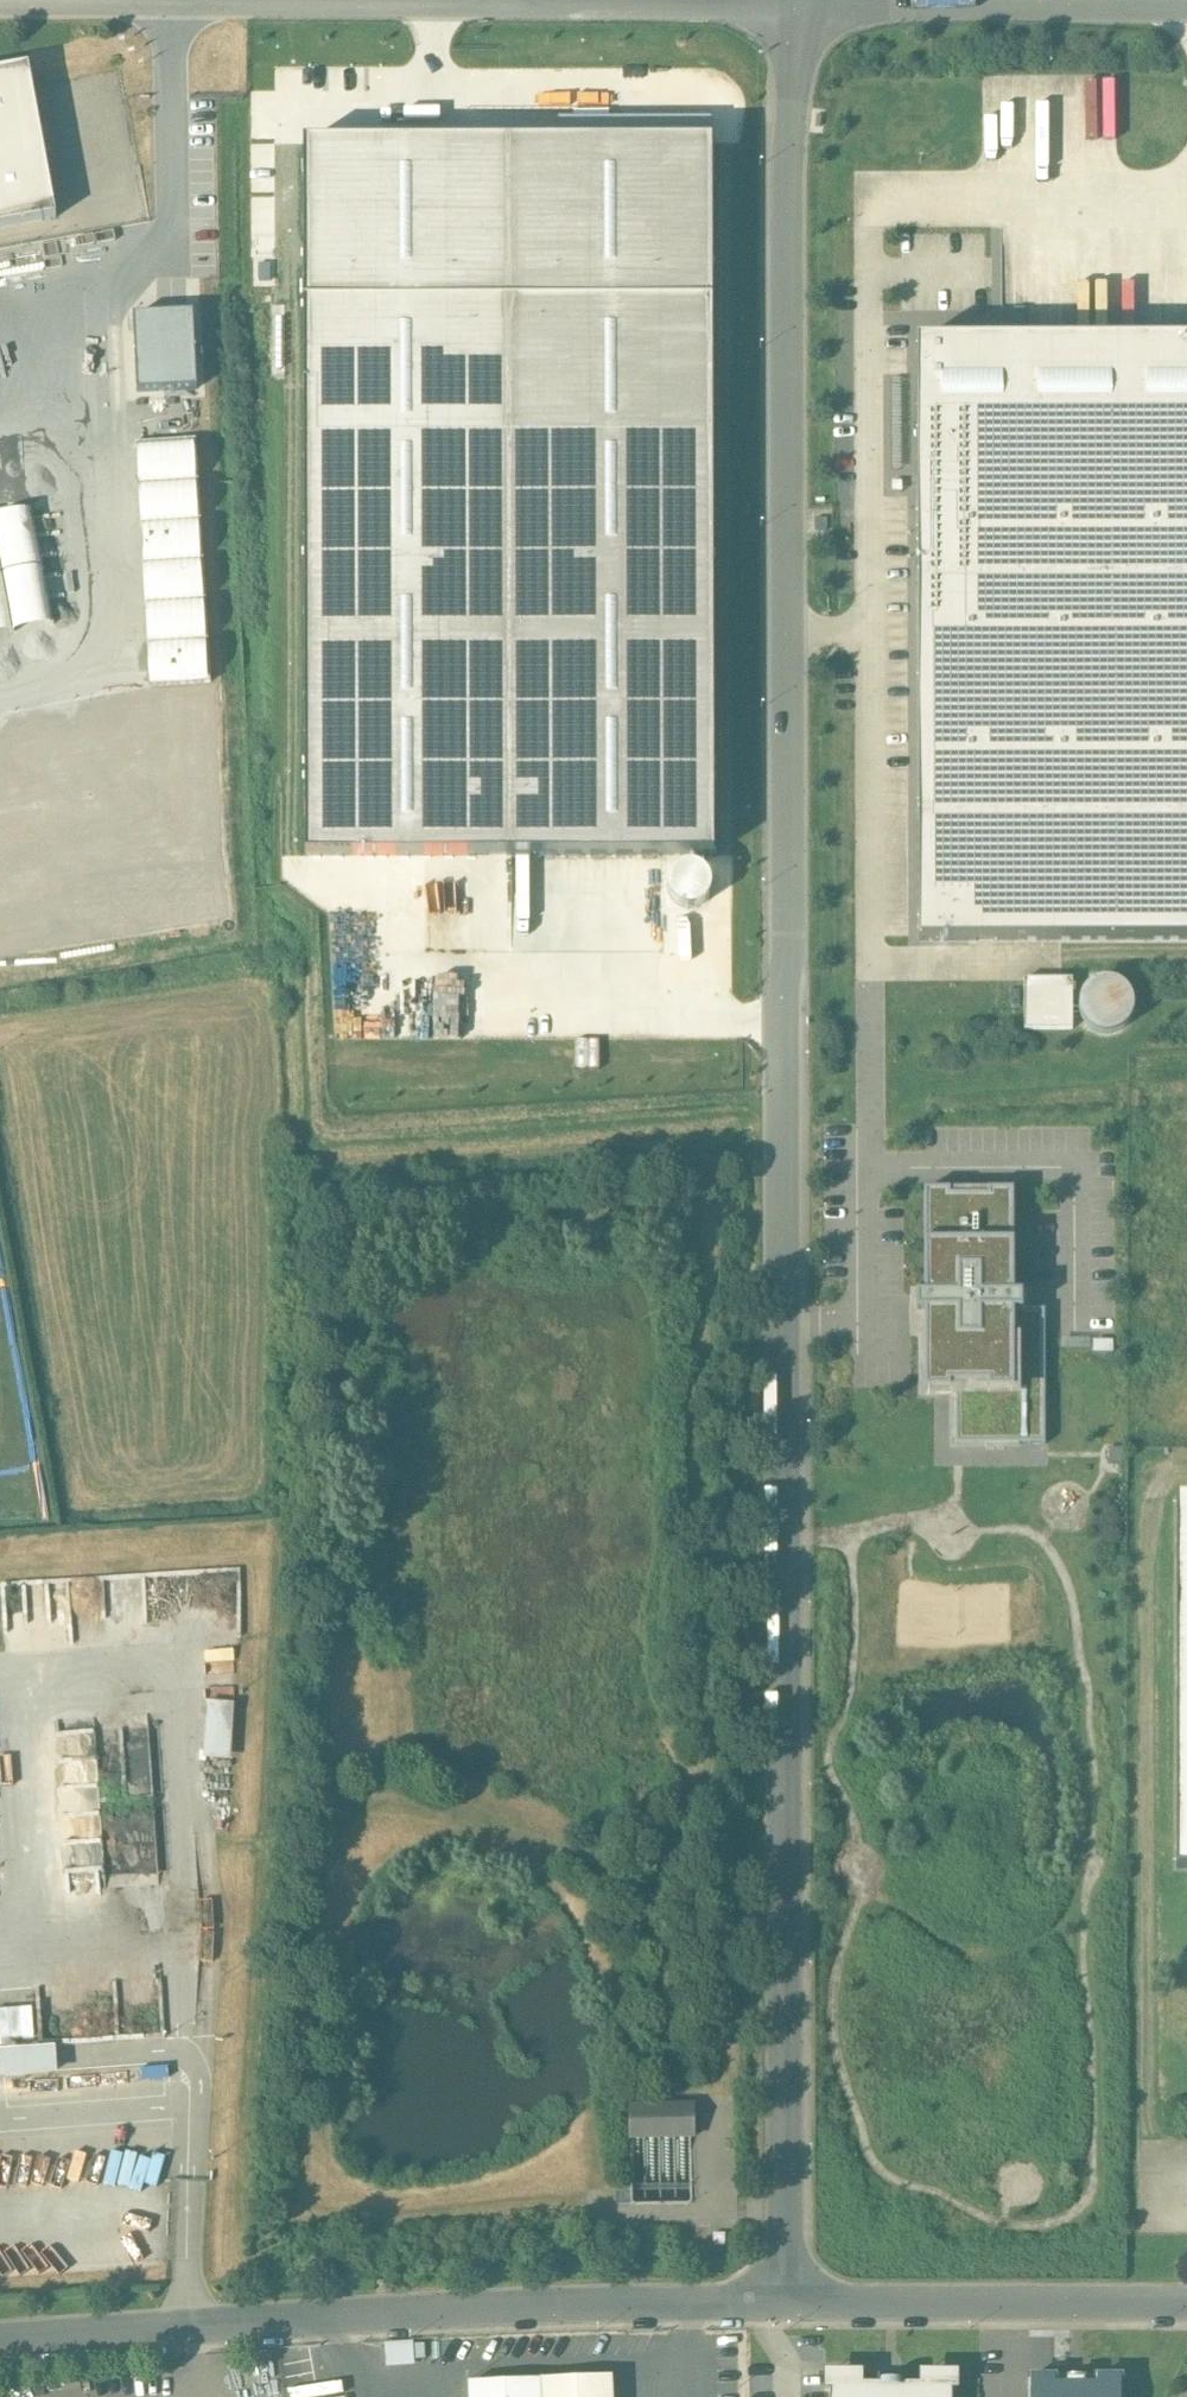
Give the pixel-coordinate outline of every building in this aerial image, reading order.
[(0,73),(0,229),(56,219),(29,68),(0,73)] [(711,145),(306,146),(308,860),(713,859),(711,145)] [(198,312),(137,314),(140,392),(200,390),(198,312)] [(907,337),(910,951),(1186,949),(1186,336),(907,337)] [(152,685),(211,683),(201,441),(142,444),(152,685)] [(0,514),(0,636),(59,626),(38,507),(0,514)] [(702,869),(692,866),(682,867),(673,873),(668,883),(669,893),(674,903),(682,908),(693,909),(703,906),(710,898),(712,887),(709,877),(702,869)] [(1073,980),(1025,979),(1025,1029),(1073,1030),(1073,980)] [(1124,986),(1111,981),(1098,982),(1086,989),(1079,1001),(1079,1014),(1084,1026),(1095,1035),(1108,1037),(1121,1033),(1131,1023),(1135,1010),(1132,997),(1124,986)] [(952,1391),(952,1444),(1019,1445),(1019,1435),(1046,1435),(1046,1306),(1033,1306),(1033,1285),(1029,1285),(1029,1281),(1017,1281),(1018,1184),(932,1183),(932,1286),(913,1286),(913,1334),(922,1334),(922,1391),(952,1391)] [(1177,1862),(1186,1863),(1186,1488),(1184,1488),(1177,1862)] [(207,1758),(234,1759),(235,1702),(209,1701),(207,1758)] [(0,2008),(0,2032),(0,2042),(27,2040),(25,2007),(0,2008)] [(0,2049),(0,2050),(2,2077),(60,2074),(58,2046),(0,2049)] [(694,2097),(632,2096),(631,2196),(693,2196),(694,2097)] [(959,2387),(964,2387),(964,2368),(924,2369),(924,2382),(907,2382),(907,2375),(887,2375),(887,2382),(869,2382),(869,2368),(828,2369),(828,2387),(837,2387),(838,2396),(959,2396),(959,2387)] [(1098,2372),(1098,2383),(1058,2383),(1058,2372),(1029,2372),(1029,2396),(1119,2396),(1119,2372),(1098,2372)] [(475,2383),(475,2396),(618,2396),(618,2379),(475,2383)]
